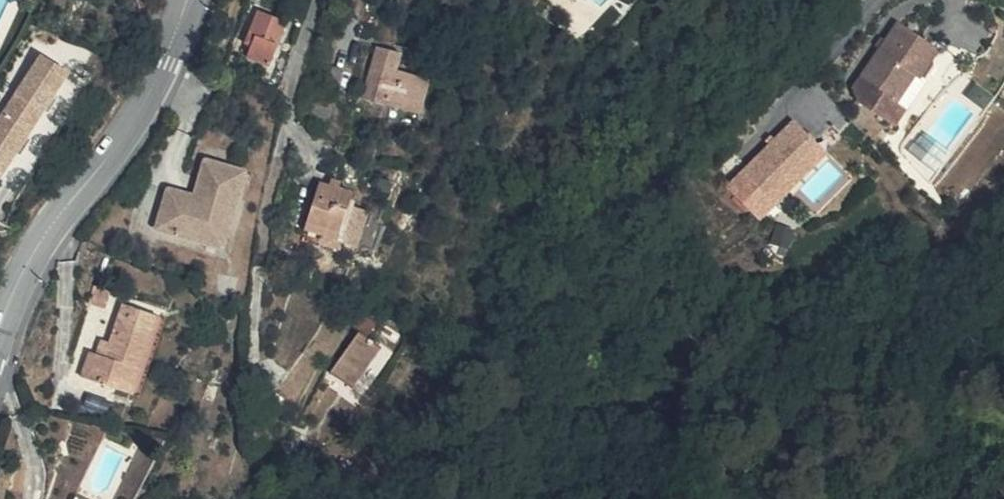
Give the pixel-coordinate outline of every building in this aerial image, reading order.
[(901,21),(863,77),(893,100),(912,73),(920,77),(942,48),(901,21)] [(245,46),(237,69),(243,72),(239,83),(235,91),(258,100),(273,56),(245,46)] [(233,79),(239,83),(243,72),(237,69),(233,79)] [(928,83),(920,77),(912,73),(893,100),(909,112),(928,83)] [(58,93),(31,76),(0,125),(0,185),(17,159),(11,156),(22,139),(27,142),(58,93)] [(909,112),(893,100),(863,77),(855,87),(867,96),(862,103),(880,116),(896,127),(909,112)] [(359,79),(346,129),(403,144),(411,112),(377,104),(382,84),(359,79)] [(744,198),(771,220),(789,199),(810,175),(817,167),(791,145),(744,198)] [(168,197),(159,229),(212,244),(220,214),(234,218),(247,171),(207,159),(197,196),(204,198),(201,207),(168,197)] [(817,180),(810,175),(789,199),(801,210),(816,191),(812,187),(817,180)] [(168,197),(201,207),(204,198),(197,196),(170,189),(168,197)] [(340,236),(344,224),(311,213),(300,251),(334,261),(330,274),(313,268),(310,277),(333,285),(336,275),(348,279),(361,244),(340,236)] [(220,214),(212,244),(225,248),(234,218),(220,214)] [(355,327),(362,333),(368,337),(377,324),(364,316),(355,327)] [(165,325),(127,318),(115,378),(102,376),(98,398),(148,408),(165,325)] [(383,348),(368,337),(362,333),(337,368),(358,382),(383,348)]
